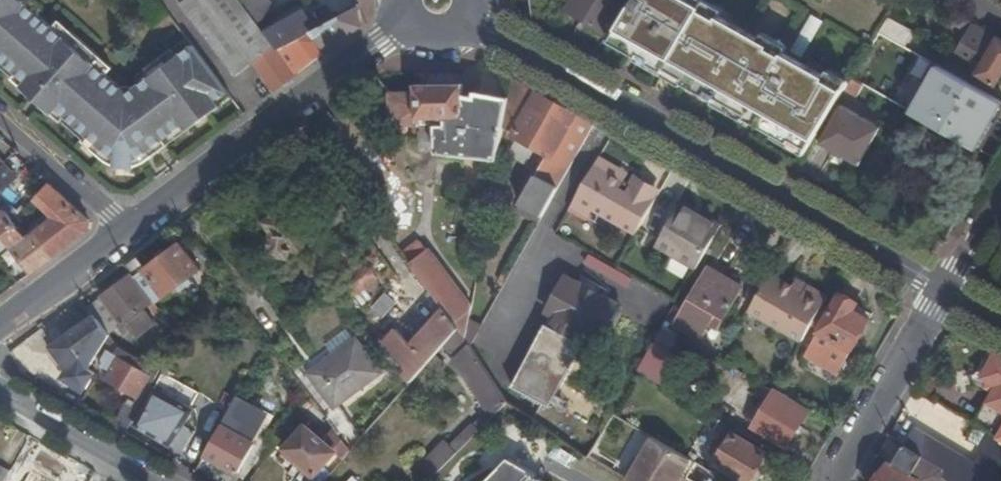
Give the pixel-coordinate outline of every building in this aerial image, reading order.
[(226,88),(195,48),(193,44),(127,94),(21,0),(0,0),(0,59),(27,82),(22,88),(53,115),(57,110),(88,137),(83,143),(100,157),(115,164),(115,168),(132,167),(132,165),(133,165),(135,165),(136,165),(138,165),(139,164),(141,163),(142,163),(143,162),(145,161),(168,144),(162,136),(183,121),(189,129),(221,104),(215,97),(226,88)] [(276,88),(297,73),(293,68),(278,49),(264,31),(241,0),(179,0),(236,73),(254,60),(276,88)] [(568,10),(607,32),(626,0),(574,0),(568,10)] [(699,16),(672,0),(636,0),(615,37),(669,68),(699,16)] [(359,10),(358,5),(315,28),(286,44),(286,45),(305,67),(362,24),(360,19),(359,10)] [(264,31),(278,49),(286,45),(286,44),(315,28),(304,9),(264,31)] [(807,55),(824,19),(812,13),(795,49),(807,55)] [(699,16),(669,68),(813,150),(842,98),(699,16)] [(882,33),(907,47),(916,33),(890,18),(882,33)] [(1000,80),(1000,39),(976,25),(955,60),(998,86),(1000,80)] [(293,68),(297,73),(302,69),(298,64),(293,68)] [(935,66),(909,111),(979,151),(1000,113),(1000,104),(935,66)] [(540,223),(595,124),(514,77),(505,128),(515,131),(514,135),(549,155),(522,204),(523,204),(519,211),(540,223)] [(412,91),(413,125),(441,125),(445,124),(444,130),(434,129),(434,158),(475,161),(497,163),(508,99),(440,84),(440,91),(412,91)] [(844,106),(822,143),(861,166),(882,129),(844,106)] [(619,168),(599,156),(575,198),(636,234),(655,198),(654,197),(656,193),(634,180),(631,185),(625,182),(615,175),(619,168)] [(630,174),(619,168),(615,175),(625,182),(630,174)] [(481,266),(497,172),(464,169),(461,248),(449,257),(464,278),(481,266)] [(10,183),(0,173),(0,194),(10,183)] [(89,220),(50,185),(37,200),(55,217),(36,232),(33,227),(28,231),(32,236),(25,241),(22,233),(6,212),(0,216),(0,231),(32,272),(87,230),(89,220)] [(656,246),(697,269),(722,224),(681,202),(656,246)] [(299,252),(305,248),(307,240),(313,235),(315,221),(293,218),(286,209),(278,209),(269,214),(267,223),(274,232),(270,254),(289,258),(291,251),(299,252)] [(385,228),(446,309),(453,319),(467,308),(427,253),(432,249),(405,213),(385,228)] [(139,257),(127,266),(134,275),(155,303),(155,304),(179,287),(182,292),(189,287),(186,282),(201,270),(199,267),(183,245),(181,243),(147,269),(139,257)] [(183,245),(199,267),(203,264),(187,243),(183,245)] [(327,265),(339,282),(350,274),(338,258),(327,265)] [(378,279),(367,264),(341,284),(351,298),(378,279)] [(464,278),(476,292),(481,266),(464,278)] [(742,287),(709,268),(685,309),(691,312),(682,326),(700,337),(708,323),(718,328),(742,287)] [(90,307),(88,321),(107,345),(137,316),(141,321),(145,317),(142,312),(155,303),(134,275),(90,307)] [(567,276),(548,312),(558,318),(553,328),(548,325),(514,387),(512,385),(511,388),(551,410),(553,407),(551,406),(585,345),(577,341),(583,331),(601,340),(620,305),(567,276)] [(842,293),(820,330),(853,349),(870,321),(854,311),(859,303),(842,293)] [(798,298),(791,311),(795,314),(803,301),(798,298)] [(413,383),(446,346),(461,329),(453,319),(446,309),(415,345),(397,330),(383,345),(395,355),(390,361),(408,377),(413,383)] [(79,399),(88,384),(84,382),(87,377),(97,360),(107,345),(88,321),(44,351),(60,378),(56,384),(79,399)] [(681,336),(664,326),(639,370),(667,386),(684,357),(672,350),(681,336)] [(487,424),(508,403),(472,346),(468,340),(461,329),(446,346),(458,356),(452,361),(466,375),(490,410),(482,419),(487,424)] [(333,409),(386,378),(360,336),(307,367),(333,409)] [(107,345),(97,360),(102,355),(107,358),(112,350),(117,345),(107,345)] [(107,358),(102,355),(94,370),(106,376),(101,384),(131,402),(149,371),(130,360),(129,362),(113,354),(115,351),(112,350),(107,358)] [(977,423),(994,432),(999,436),(998,439),(1000,440),(1000,355),(996,352),(981,377),(998,386),(977,423)] [(391,408),(413,383),(407,378),(385,403),(391,408)] [(140,411),(129,430),(164,452),(187,414),(182,412),(191,397),(158,379),(140,411)] [(775,392),(763,385),(760,391),(771,398),(754,426),(789,447),(810,412),(775,392)] [(115,426),(127,434),(129,430),(140,411),(128,404),(115,426)] [(730,425),(712,415),(707,423),(725,434),(730,425)] [(287,448),(318,475),(338,452),(322,439),(324,436),(319,431),(317,434),(307,426),(287,448)] [(218,428),(199,461),(233,480),(252,447),(218,428)] [(946,477),(946,478),(951,480),(995,480),(1000,470),(1000,440),(998,439),(999,436),(994,432),(976,464),(924,434),(915,450),(945,468),(946,477)] [(717,462),(748,480),(761,480),(775,457),(734,434),(717,462)] [(625,477),(631,480),(680,480),(693,461),(653,437),(640,460),(634,461),(625,477)] [(909,447),(897,467),(890,463),(880,480),(944,480),(946,477),(945,468),(915,450),(909,447)] [(449,463),(439,454),(421,472),(431,480),(436,476),(449,463)] [(531,471),(510,459),(488,480),(529,480),(533,473),(531,471)] [(693,461),(680,480),(686,480),(697,463),(693,461)] [(31,471),(25,480),(49,480),(31,471)] [(533,473),(529,480),(547,480),(533,473)]
